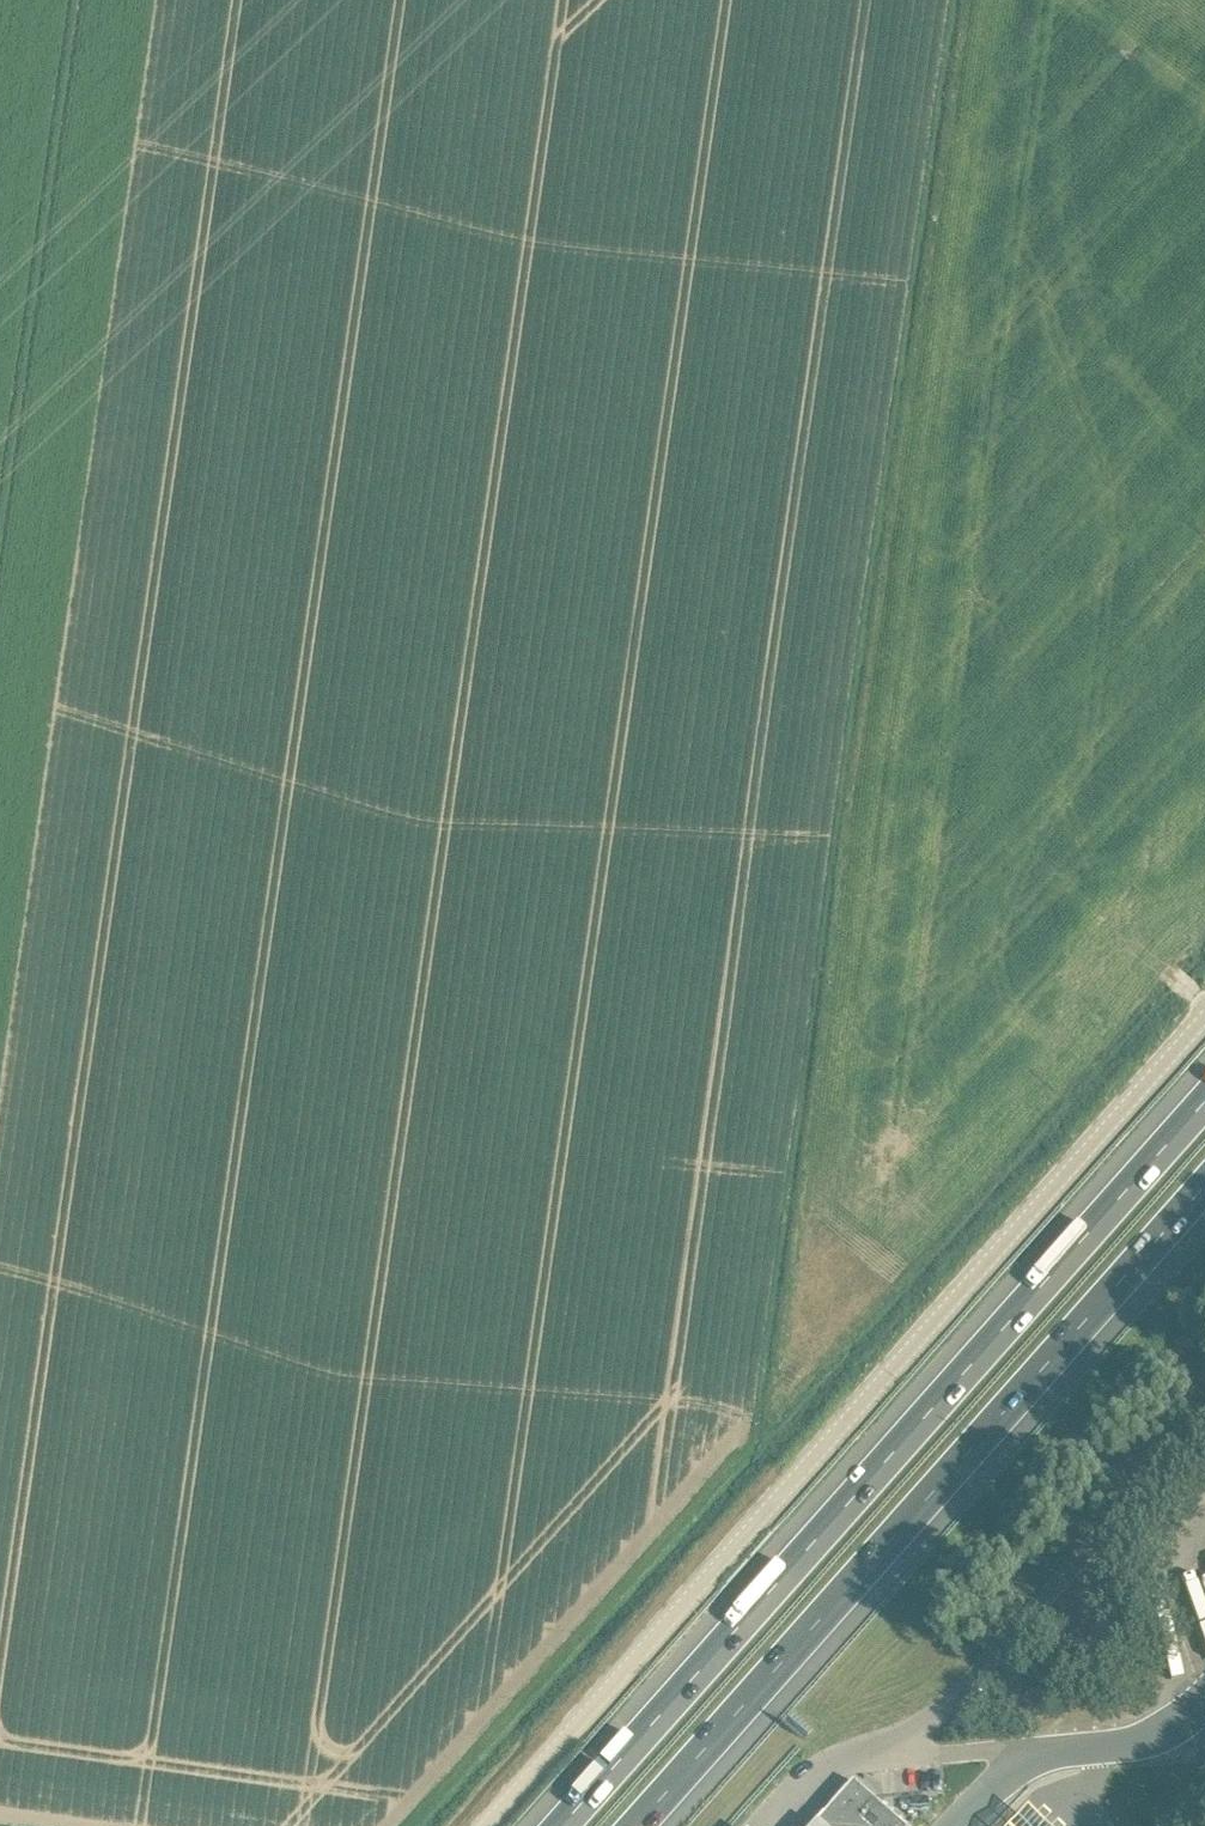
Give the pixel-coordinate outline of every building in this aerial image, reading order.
[(1193,1603),(1204,1636),(1204,1598),(1193,1603)] [(852,1780),(811,1825),(904,1825),(852,1780)] [(1027,1804),(1007,1825),(1051,1825),(1027,1804)]
